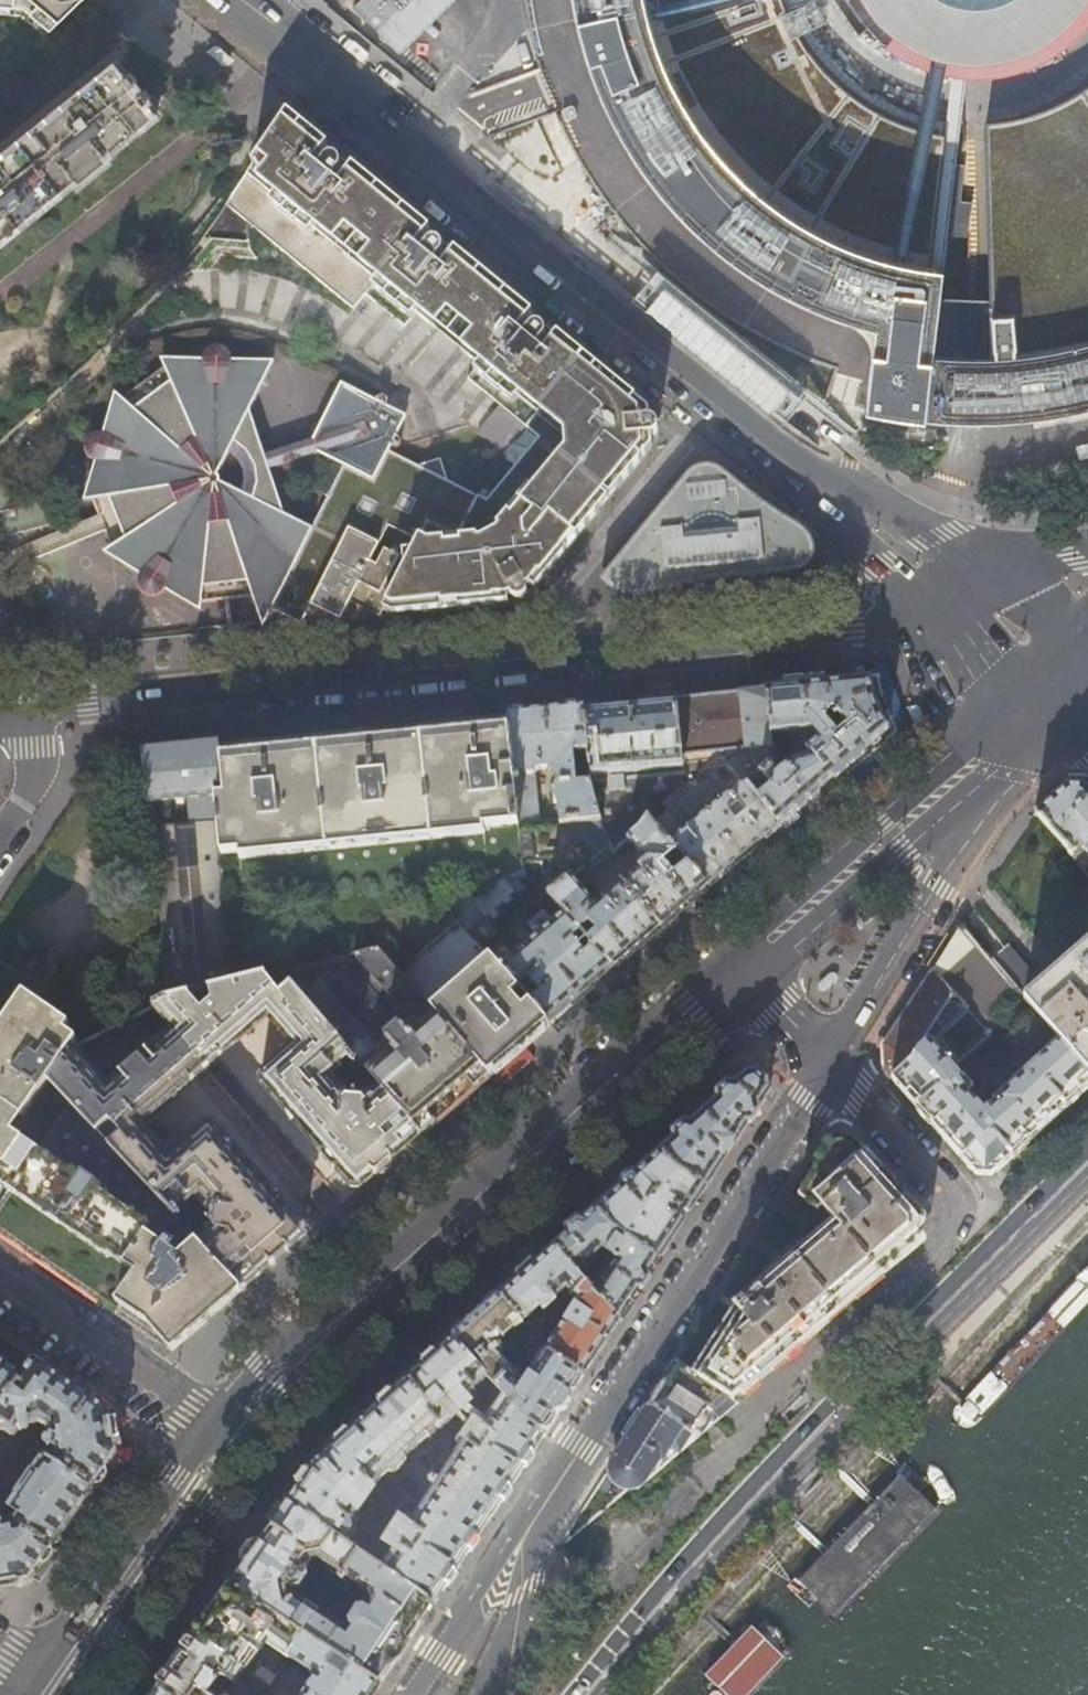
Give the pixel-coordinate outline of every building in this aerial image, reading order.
[(11,10),(46,36),(81,2),(82,0),(0,0),(0,9),(11,10)] [(577,7),(582,34),(590,60),(600,86),(611,111),(624,136),(639,159),(655,181),(673,202),(692,222),(712,241),(734,258),(756,274),(780,288),(804,300),(830,311),(856,320),(882,327),(877,355),(866,407),(904,414),(923,416),(936,417),(967,419),(999,418),(1030,416),(1062,411),(1087,405),(1087,0),(856,0),(857,2),(864,11),(872,20),(880,29),(896,41),(910,49),(921,54),(932,58),(941,60),(952,62),(945,121),(932,120),(917,116),(902,111),(887,105),(873,98),(858,88),(836,70),(825,59),(815,47),(806,34),(794,14),(830,0),(790,0),(788,1),(788,0),(576,0),(577,7)] [(157,115),(147,102),(151,98),(145,91),(141,94),(133,84),(137,81),(131,73),(126,76),(116,63),(0,155),(0,240),(157,115)] [(331,150),(289,115),(279,127),(296,140),(321,161),(331,150)] [(541,158),(546,126),(523,123),(518,155),(541,158)] [(347,183),(342,179),(344,177),(346,174),(347,171),(346,167),(344,163),(341,161),(335,161),(330,163),(327,166),(321,161),(296,140),(279,127),(263,150),(248,171),(224,204),(354,311),(366,297),(405,330),(417,315),(436,331),(440,327),(442,328),(469,295),(466,294),(473,286),(451,267),(447,264),(449,262),(450,260),(450,254),(448,250),(444,248),(440,247),(435,248),(431,252),(426,247),(396,223),(347,183)] [(435,235),(357,171),(347,183),(396,223),(426,247),(435,235)] [(535,317),(460,255),(451,267),(473,286),(498,307),(512,318),(525,329),(535,317)] [(307,326),(206,274),(200,286),(193,299),(294,352),(307,326)] [(462,345),(490,313),(492,315),(498,307),(473,286),(466,294),(469,295),(442,328),(440,327),(436,331),(461,351),(465,347),(462,345)] [(574,369),(549,349),(545,345),(548,341),(548,337),(547,332),(545,330),(540,328),(535,328),(533,329),(530,333),(525,329),(512,318),(498,307),(492,315),(490,313),(462,345),(465,347),(461,351),(481,368),(469,382),(525,428),(574,369)] [(583,357),(559,337),(549,349),(574,369),(583,357)] [(217,476),(271,372),(232,360),(225,360),(224,357),(223,355),(221,353),(218,353),(216,353),(213,354),(210,357),(209,359),(198,359),(162,365),(123,396),(105,431),(103,439),(99,439),(95,442),(94,444),(95,449),(99,452),(97,462),(95,500),(101,517),(105,528),(112,549),(140,575),(147,579),(145,584),(147,587),(149,589),(152,590),(156,590),(160,587),(166,591),(203,605),(234,601),(254,599),(256,599),(272,606),(271,609),(273,610),(302,624),(311,607),(342,621),(347,612),(352,602),(377,615),(381,608),(426,522),(454,537),(476,496),(449,481),(446,479),(441,458),(418,466),(391,451),(392,449),(398,450),(401,449),(402,447),(402,443),(398,439),(397,438),(407,418),(386,407),(387,405),(387,403),(387,401),(385,398),(381,398),(377,400),(376,402),(342,384),(316,435),(326,439),(329,450),(324,460),(343,469),(312,530),(220,483),(220,480),(217,476)] [(162,365),(198,359),(161,356),(162,365)] [(625,478),(649,448),(649,439),(652,438),(654,436),(656,433),(657,429),(655,424),(651,420),(648,420),(648,413),(635,402),(636,401),(611,380),(583,357),(574,369),(525,428),(503,455),(493,464),(476,496),(454,537),(426,522),(381,608),(386,617),(427,613),(495,606),(505,605),(504,597),(507,596),(513,600),(519,600),(521,598),(525,595),(527,589),(527,586),(529,585),(534,589),(540,582),(572,542),(602,506),(625,478)] [(271,372),(275,363),(232,360),(271,372)] [(105,431),(123,396),(115,390),(105,431)] [(95,500),(97,462),(86,502),(95,500)] [(619,558),(598,583),(603,588),(611,594),(616,597),(622,599),(636,601),(649,599),(652,598),(659,601),(669,602),(705,598),(763,592),(774,589),(778,587),(786,582),(791,575),(802,574),(805,573),(810,568),(813,563),(814,559),(814,556),(814,551),(812,545),(809,543),(795,531),(770,511),(727,475),(716,467),(707,466),(692,469),(672,492),(650,519),(619,558)] [(77,537),(105,528),(101,517),(73,526),(77,537)] [(10,560),(77,537),(73,526),(6,548),(10,560)] [(140,575),(112,549),(105,554),(140,575)] [(200,613),(203,605),(166,591),(200,613)] [(273,610),(271,609),(272,606),(256,599),(254,599),(264,629),(273,610)] [(903,737),(881,678),(870,679),(875,701),(887,729),(853,759),(842,769),(851,780),(903,737)] [(766,690),(770,732),(793,731),(803,743),(781,760),(779,750),(772,751),(773,762),(747,785),(779,823),(804,801),(842,769),(853,759),(887,729),(875,701),(870,679),(818,684),(766,690)] [(688,698),(675,699),(682,760),(682,763),(712,760),(711,753),(734,751),(734,755),(725,757),(724,758),(727,761),(747,785),(773,762),(772,751),(770,732),(766,690),(726,694),(688,698)] [(612,705),(582,708),(591,775),(589,776),(590,781),(626,778),(625,765),(682,760),(675,699),(656,701),(612,705)] [(589,776),(591,775),(582,708),(553,711),(508,715),(518,814),(520,830),(600,819),(590,781),(589,776)] [(322,734),(218,745),(222,782),(223,798),(213,798),(218,844),(232,986),(265,977),(283,972),(378,949),(398,972),(459,921),(450,911),(513,877),(524,871),(524,869),(520,830),(518,814),(508,715),(472,719),(322,734)] [(212,783),(222,782),(218,745),(201,747),(162,751),(142,753),(146,795),(169,1000),(190,996),(211,991),(232,986),(218,844),(213,798),(213,789),(212,783)] [(649,819),(626,778),(590,781),(600,819),(609,844),(612,850),(613,852),(627,842),(639,832),(648,820),(671,846),(672,845),(707,886),(748,850),(779,823),(747,785),(727,761),(669,812),(649,819)] [(683,772),(682,763),(673,765),(673,774),(683,772)] [(639,770),(640,777),(661,774),(660,768),(639,770)] [(1036,813),(1084,869),(1087,865),(1087,789),(1084,785),(1066,787),(1036,813)] [(543,867),(542,858),(549,857),(549,862),(555,861),(563,871),(568,867),(574,874),(584,866),(609,844),(600,819),(520,830),(524,869),(543,867)] [(639,832),(627,842),(646,863),(622,884),(620,883),(603,898),(603,900),(608,906),(603,911),(591,898),(597,893),(591,887),(585,892),(572,876),(548,896),(565,914),(613,967),(639,945),(687,903),(707,886),(672,845),(671,846),(648,820),(639,832)] [(590,872),(612,850),(609,844),(584,866),(590,872)] [(523,889),(513,877),(450,911),(459,921),(467,930),(482,917),(489,924),(503,912),(501,909),(523,889)] [(699,912),(715,899),(715,895),(707,886),(687,903),(695,912),(699,912)] [(534,941),(524,930),(515,938),(524,949),(501,969),(549,1023),(549,1022),(582,995),(587,990),(597,981),(613,967),(565,914),(554,923),(546,913),(531,926),(540,935),(534,941)] [(986,1026),(1021,997),(961,927),(949,945),(933,969),(966,1008),(985,1028),(986,1026)] [(430,1009),(398,972),(378,949),(283,972),(296,988),(355,1058),(358,1062),(371,1078),(378,1085),(420,1135),(453,1106),(488,1076),(430,1009)] [(1043,992),(1028,1005),(1058,1040),(1087,1075),(1087,952),(1043,992)] [(491,958),(430,1009),(488,1076),(503,1063),(523,1045),(549,1023),(501,969),(491,958)] [(966,1008),(933,969),(900,1020),(884,1045),(886,1074),(891,1079),(911,1061),(918,1051),(966,1008)] [(284,998),(265,977),(232,986),(211,991),(220,1001),(205,1013),(190,996),(169,1000),(153,1008),(174,1031),(206,1068),(268,1013),(295,1045),(260,1075),(259,1082),(320,1153),(319,1154),(331,1169),(333,1168),(349,1187),(359,1188),(389,1162),(420,1135),(378,1085),(362,1098),(345,1096),(327,1074),(347,1057),(351,1061),(355,1058),(296,988),(284,998)] [(67,1043),(74,1032),(62,1024),(67,1015),(21,983),(0,1013),(0,1235),(28,1254),(123,1319),(173,1352),(208,1320),(212,1316),(242,1289),(198,1241),(192,1234),(175,1249),(169,1244),(172,1240),(162,1232),(158,1235),(91,1183),(95,1177),(78,1164),(74,1169),(9,1125),(45,1074),(67,1043)] [(576,1018),(591,1005),(582,995),(549,1022),(559,1033),(576,1018)] [(1058,1040),(1038,1059),(1035,1056),(1021,1071),(1024,1074),(996,1099),(998,1101),(991,1108),(984,1101),(979,1105),(969,1094),(974,1089),(963,1077),(966,1074),(958,1067),(993,1034),(986,1026),(985,1028),(966,1008),(918,1051),(911,1061),(891,1079),(969,1169),(997,1171),(1087,1087),(1087,1075),(1058,1040)] [(95,1038),(100,1048),(136,1029),(131,1020),(95,1038)] [(141,1125),(206,1068),(174,1031),(108,1087),(67,1043),(45,1074),(99,1133),(112,1123),(124,1137),(112,1147),(176,1217),(180,1214),(176,1209),(196,1191),(215,1213),(213,1229),(198,1241),(242,1289),(273,1263),(305,1235),(302,1228),(286,1208),(287,1207),(275,1193),(273,1194),(213,1123),(206,1123),(168,1156),(141,1125)] [(363,1084),(371,1078),(358,1062),(350,1068),(363,1084)] [(696,1119),(660,1150),(677,1168),(705,1187),(737,1138),(769,1089),(748,1072),(696,1119)] [(717,1339),(694,1374),(734,1399),(909,1248),(906,1244),(919,1233),(920,1219),(909,1207),(912,1204),(866,1151),(858,1157),(849,1147),(846,1145),(841,1144),(838,1144),(831,1146),(828,1148),(814,1170),(804,1186),(834,1221),(773,1274),(734,1308),(735,1310),(717,1339)] [(677,1230),(705,1187),(677,1168),(660,1150),(631,1177),(595,1210),(616,1233),(658,1260),(677,1230)] [(582,1221),(554,1246),(587,1283),(619,1319),(639,1288),(658,1260),(616,1233),(595,1210),(582,1221)] [(185,1214),(179,1220),(192,1234),(198,1229),(185,1214)] [(574,1297),(587,1283),(554,1246),(526,1271),(500,1295),(524,1323),(529,1328),(539,1339),(541,1336),(543,1333),(538,1327),(537,1328),(528,1319),(541,1308),(545,1313),(559,1302),(557,1299),(568,1290),(574,1297)] [(619,1319),(587,1283),(574,1297),(579,1301),(565,1321),(563,1320),(560,1323),(563,1325),(545,1351),(583,1375),(601,1346),(619,1319)] [(502,1341),(524,1323),(500,1295),(478,1315),(451,1338),(487,1379),(496,1389),(511,1371),(497,1356),(507,1348),(502,1341)] [(535,1344),(539,1339),(529,1328),(523,1334),(533,1345),(535,1344)] [(548,1340),(541,1336),(539,1339),(535,1344),(543,1349),(548,1340)] [(463,1558),(494,1510),(528,1459),(544,1434),(518,1416),(519,1414),(496,1389),(487,1379),(451,1338),(436,1353),(347,1432),(311,1465),(285,1503),(347,1545),(357,1530),(357,1522),(354,1520),(376,1490),(406,1524),(378,1566),(433,1604),(463,1558)] [(543,1349),(535,1344),(533,1345),(522,1358),(536,1366),(529,1377),(524,1375),(520,1381),(511,1371),(496,1389),(519,1414),(518,1416),(544,1434),(563,1405),(583,1375),(545,1351),(543,1349)] [(30,1580),(69,1524),(96,1485),(117,1453),(114,1438),(109,1409),(72,1384),(33,1358),(22,1374),(0,1359),(0,1428),(14,1438),(22,1427),(41,1424),(48,1429),(52,1459),(48,1465),(40,1459),(33,1469),(42,1476),(25,1500),(16,1494),(8,1507),(16,1513),(12,1520),(0,1521),(0,1586),(30,1580)] [(637,1482),(734,1399),(694,1374),(676,1363),(669,1374),(650,1403),(644,1413),(642,1412),(626,1438),(620,1447),(621,1448),(609,1465),(617,1471),(617,1474),(618,1477),(623,1482),(629,1483),(637,1482)] [(471,1418),(461,1407),(392,1469),(395,1473),(390,1478),(399,1489),(404,1485),(415,1497),(411,1502),(417,1509),(434,1484),(430,1482),(434,1475),(438,1478),(471,1427),(467,1425),(471,1418)] [(108,1493),(132,1456),(128,1435),(114,1438),(117,1453),(96,1485),(108,1493)] [(824,1551),(795,1582),(836,1623),(941,1514),(899,1473),(871,1503),(824,1551)] [(347,1545),(285,1503),(255,1548),(229,1585),(303,1636),(380,1685),(391,1667),(418,1626),(433,1604),(378,1566),(370,1560),(353,1549),(347,1545)] [(360,1539),(353,1549),(370,1560),(377,1550),(360,1539)] [(289,1657),(303,1636),(229,1585),(211,1611),(195,1635),(246,1669),(265,1641),(289,1657)] [(703,1679),(708,1694),(753,1694),(788,1657),(780,1632),(753,1626),(735,1645),(703,1679)] [(246,1669),(195,1635),(176,1662),(157,1690),(165,1694),(219,1694),(213,1691),(222,1678),(226,1681),(228,1678),(237,1684),(243,1674),(253,1681),(252,1684),(265,1692),(270,1685),(253,1674),(246,1669)] [(303,1636),(289,1657),(285,1662),(311,1680),(302,1694),(373,1694),(380,1685),(303,1636)] [(260,1664),(253,1674),(270,1685),(277,1675),(260,1664)]
